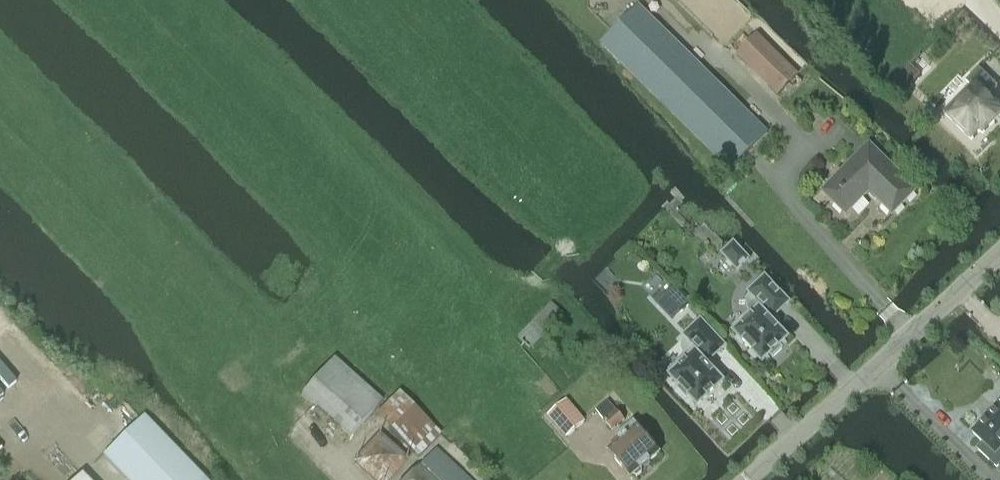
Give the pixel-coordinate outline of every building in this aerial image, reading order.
[(602,42),(731,170),(768,133),(639,4),(602,42)] [(776,97),(782,91),(797,73),(756,32),(741,49),(735,55),(776,97)] [(943,113),(971,140),(980,132),(982,134),(999,117),(999,115),(998,113),(999,111),(986,98),(997,87),(979,69),(966,82),(970,86),(943,113)] [(900,76),(891,84),(902,95),(910,86),(900,76)] [(869,193),(892,216),(916,192),(869,145),(822,192),(846,216),(869,193)] [(748,259),(733,243),(721,254),(736,270),(748,259)] [(779,345),(786,338),(768,319),(771,316),(772,317),(788,302),(764,277),(748,292),(751,295),(749,298),(747,301),(747,305),(748,309),(751,312),(734,327),(737,330),(734,333),(762,362),(769,355),(772,358),(782,348),(779,345)] [(666,296),(681,312),(689,305),(673,289),(666,296)] [(517,337),(530,349),(564,315),(552,303),(517,337)] [(708,361),(724,346),(700,321),(684,336),(687,339),(684,342),(683,345),(683,349),(684,353),(686,356),(670,371),(673,374),(670,376),(679,386),(676,389),(685,399),(688,396),(697,406),(722,382),(704,363),(706,360),(708,361)] [(301,394),(349,437),(381,402),(333,358),(301,394)] [(418,457),(441,434),(399,392),(375,416),(418,457)] [(548,416),(566,438),(584,422),(566,401),(548,416)] [(607,402),(595,412),(613,432),(625,422),(607,402)] [(972,433),(983,444),(978,450),(997,468),(999,464),(999,404),(972,433)] [(143,416),(101,456),(124,479),(205,479),(143,416)] [(641,470),(659,454),(634,423),(617,437),(621,441),(608,452),(630,479),(633,477),(638,479),(643,476),(641,470)] [(460,475),(434,451),(405,479),(466,479),(460,475)]
